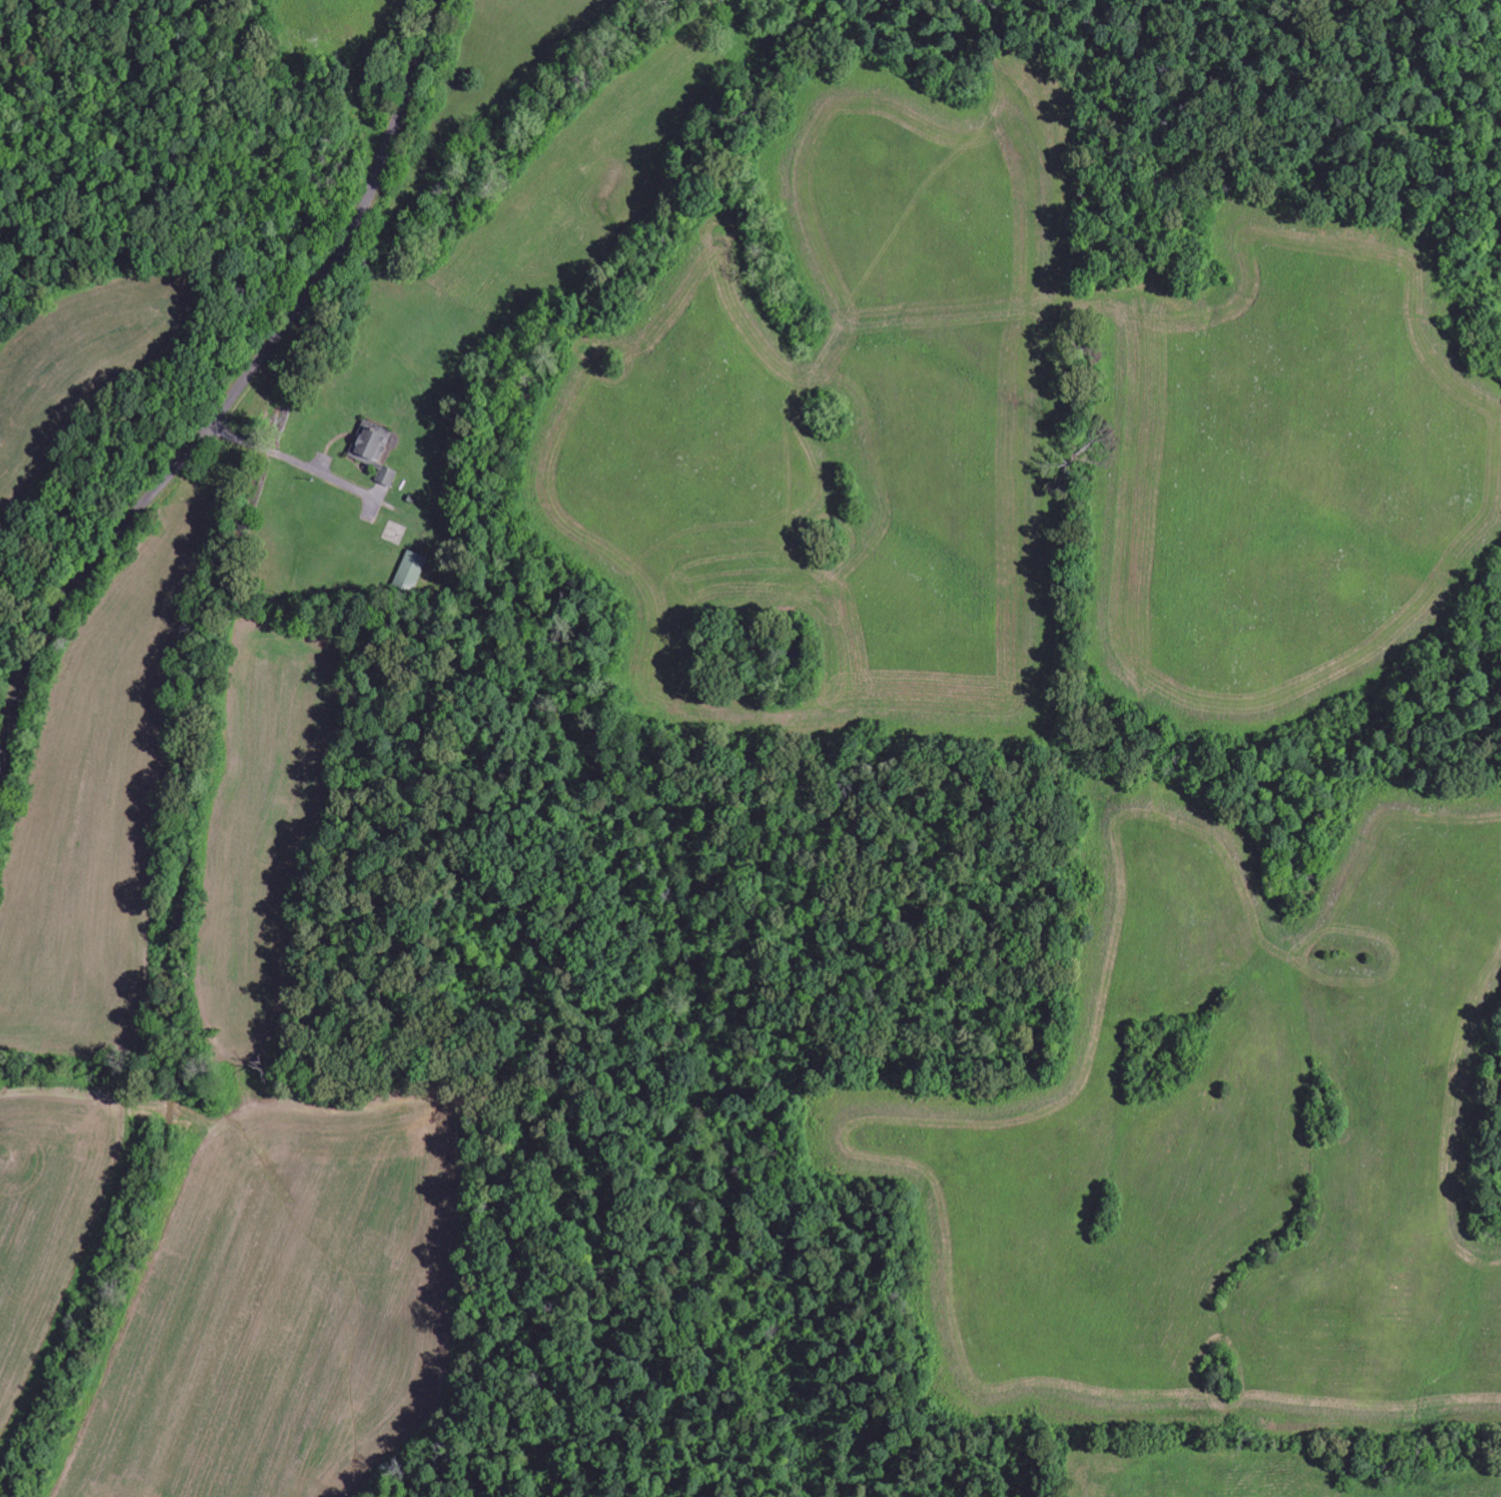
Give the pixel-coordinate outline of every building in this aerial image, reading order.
[(390,429),(363,420),(352,457),(378,466),(390,429)] [(429,570),(424,568),(429,558),(409,549),(393,584),(418,595),(429,570)]
